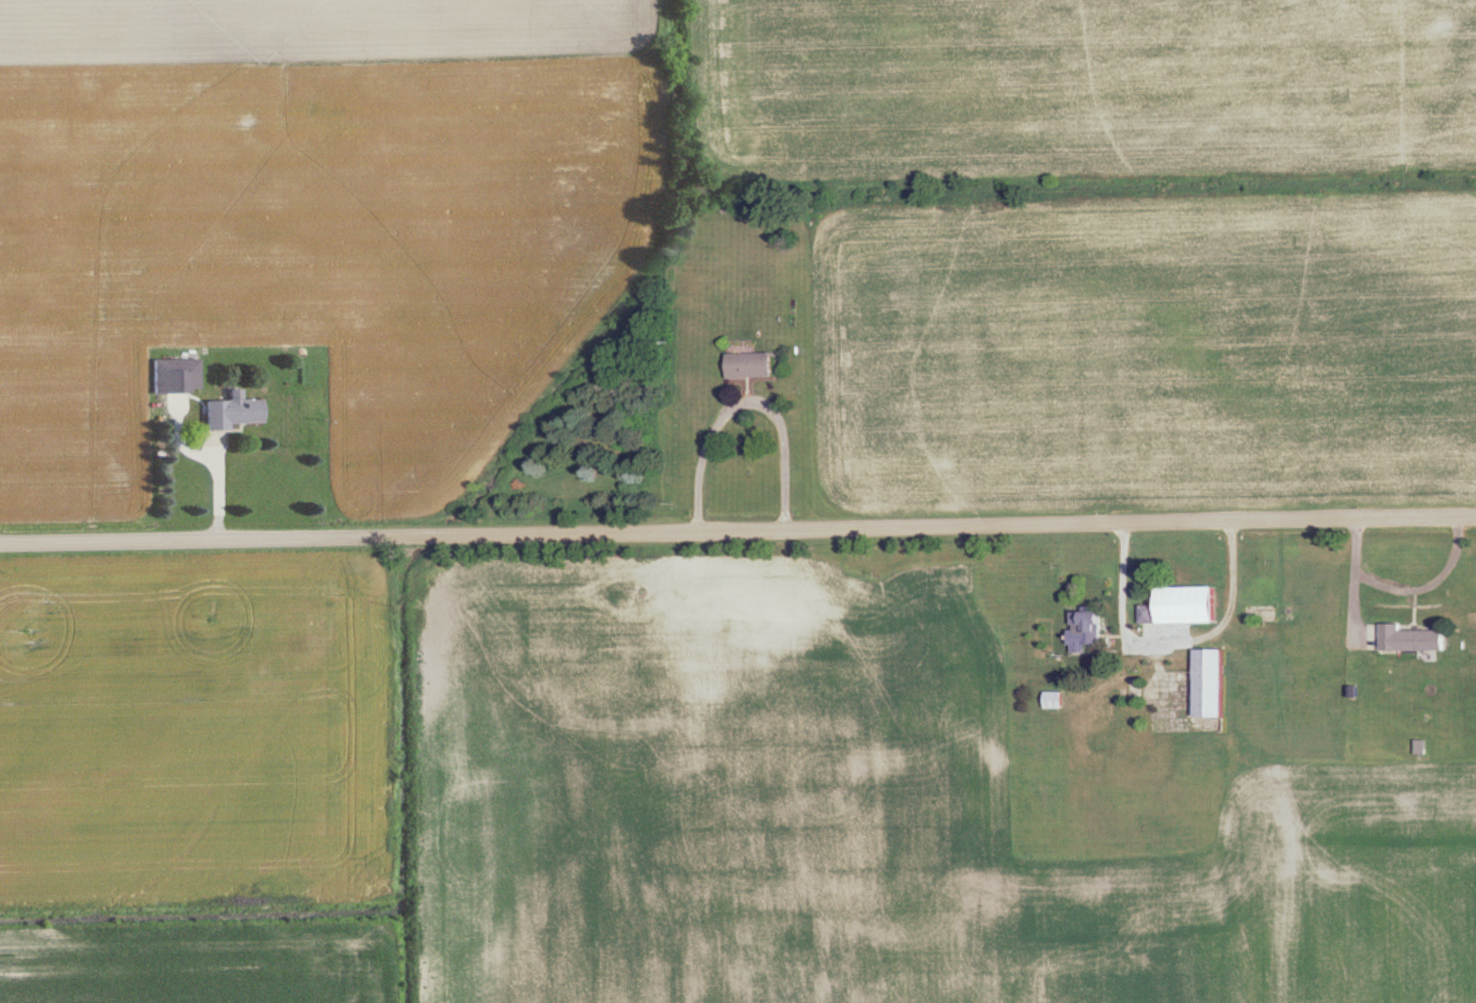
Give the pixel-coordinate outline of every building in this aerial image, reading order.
[(736,380),(781,380),(781,354),(736,354),(736,380)] [(154,360),(154,394),(200,394),(200,360),(154,360)] [(230,431),(230,424),(264,424),(264,401),(207,401),(207,431),(230,431)] [(1170,623),(1226,623),(1226,587),(1170,587),(1170,623)] [(1164,623),(1164,605),(1147,605),(1147,623),(1164,623)] [(1112,611),(1091,612),(1092,623),(1079,623),(1079,653),(1095,653),(1094,645),(1112,644),(1112,611)] [(1407,631),(1407,624),(1388,625),(1388,651),(1453,651),(1453,631),(1407,631)] [(1204,649),(1204,718),(1232,718),(1232,649),(1204,649)] [(1069,708),(1069,693),(1052,693),(1052,708),(1069,708)]
